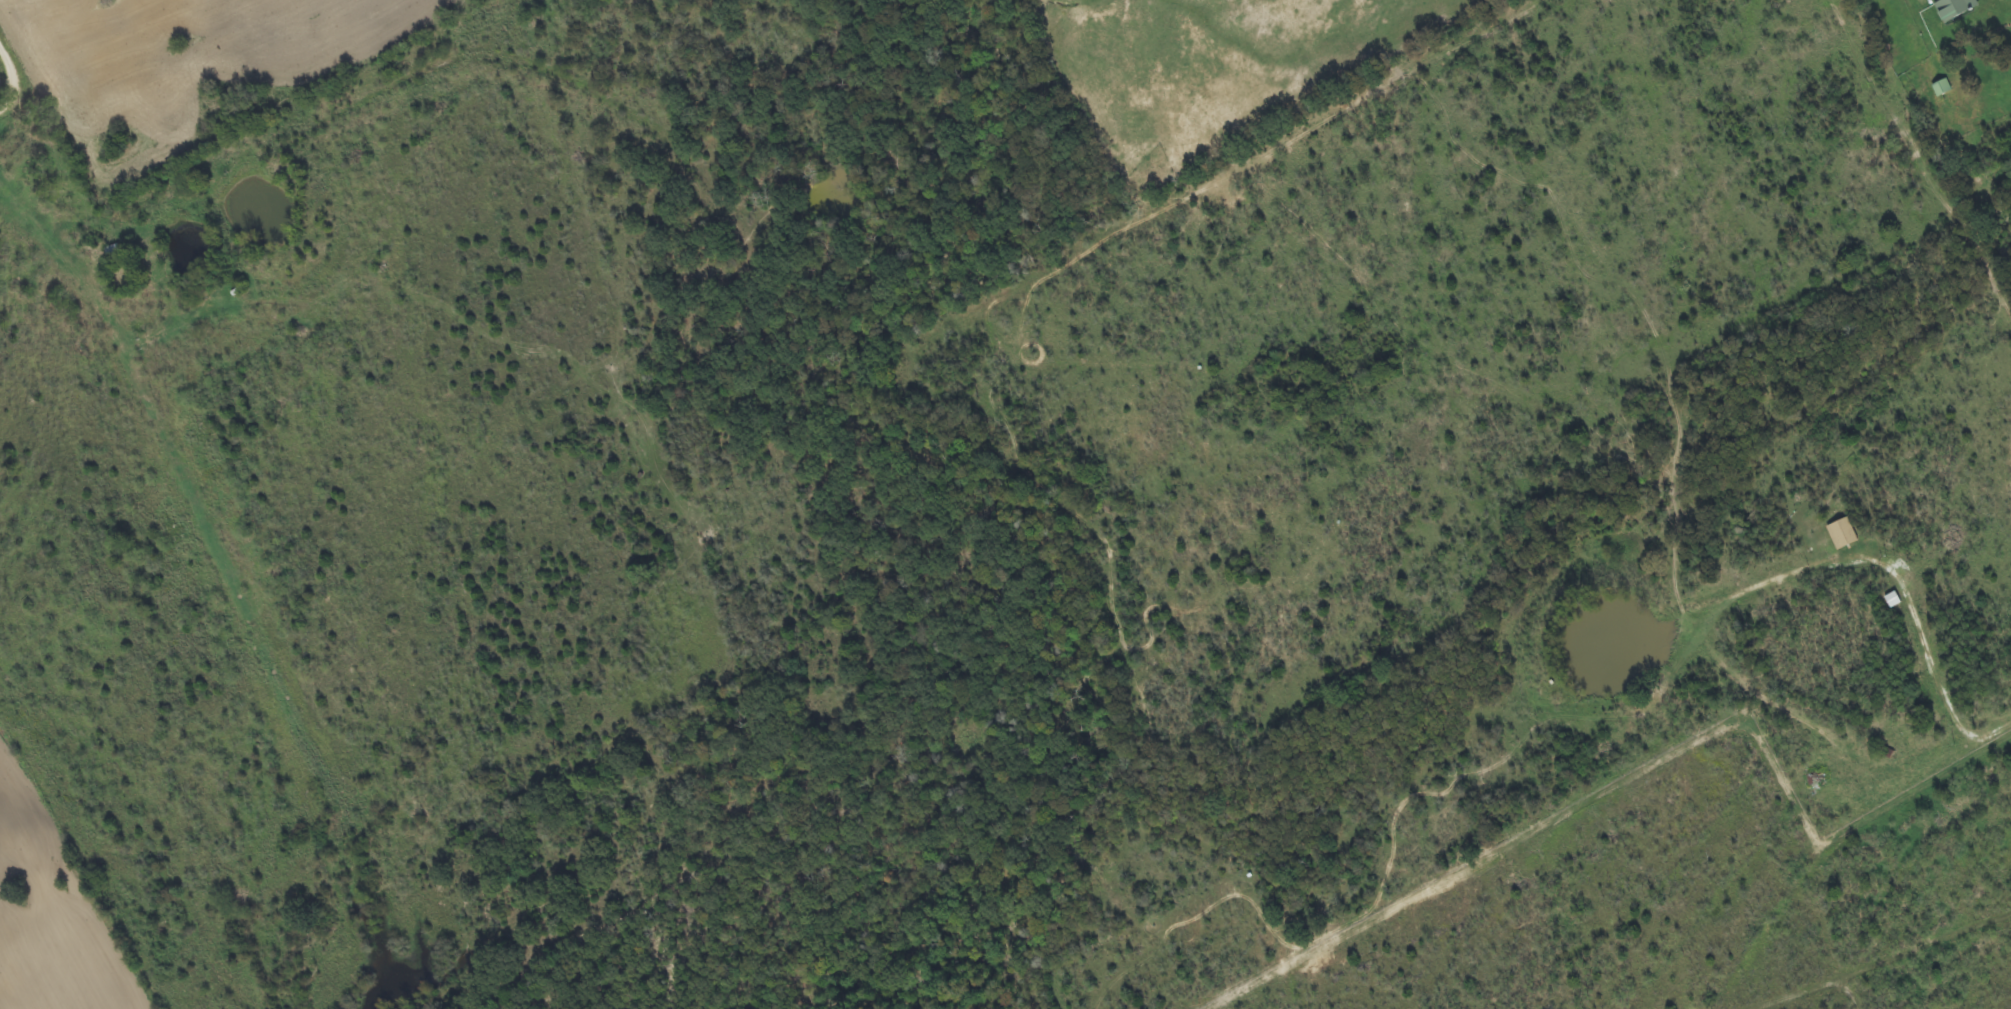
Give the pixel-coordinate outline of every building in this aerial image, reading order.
[(1955,93),(1950,81),(1934,87),(1939,99),(1955,93)]
